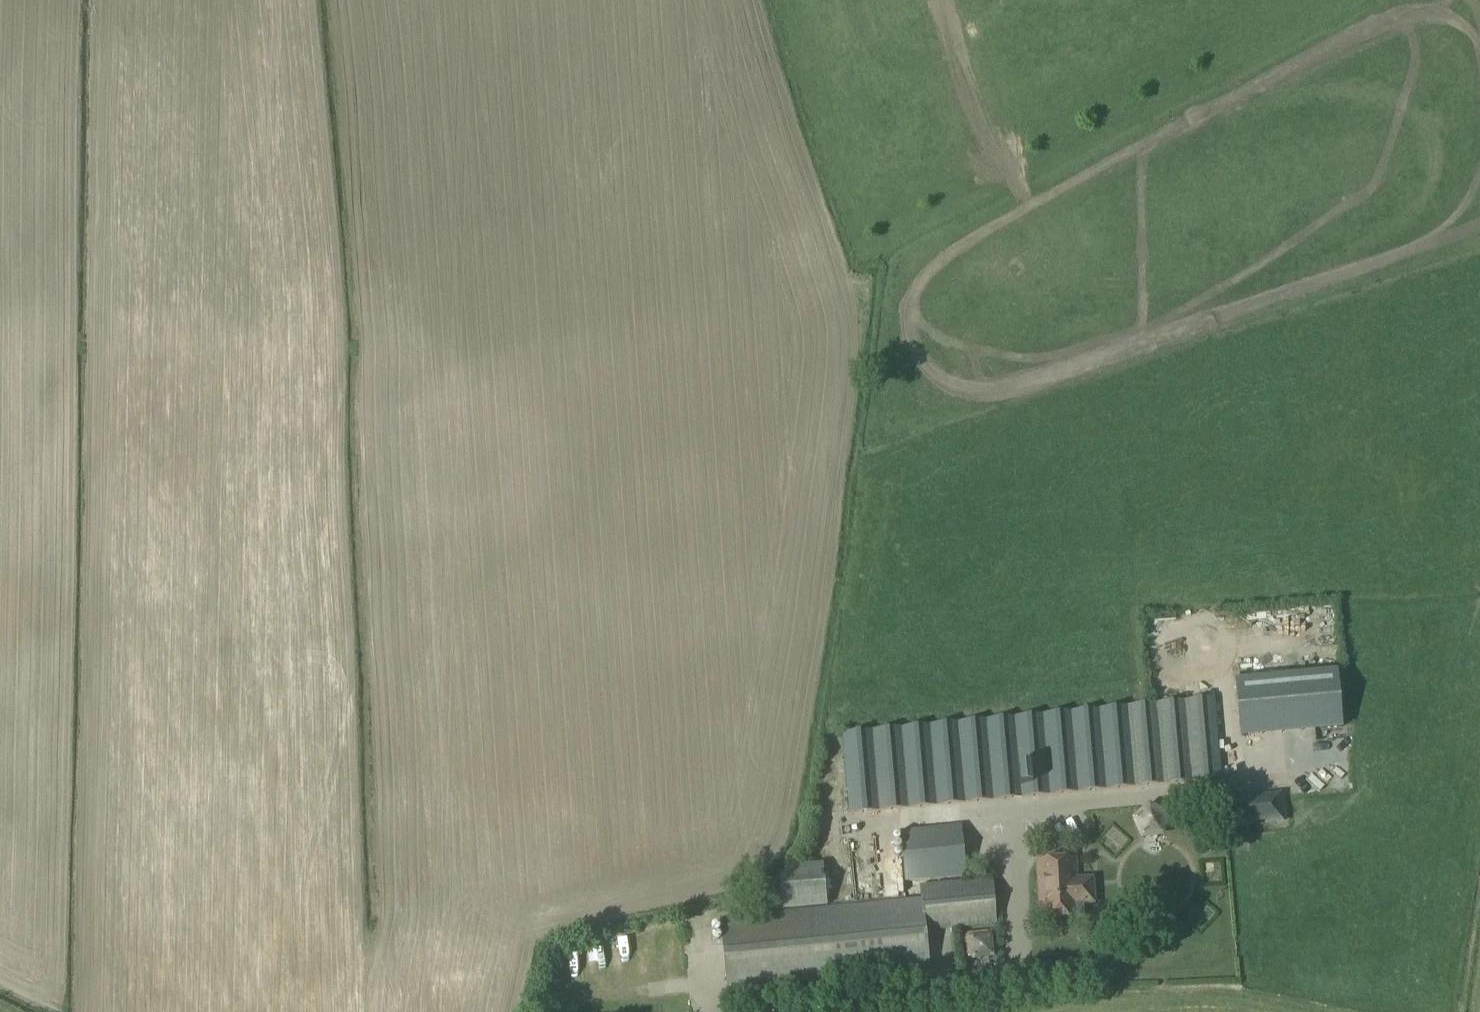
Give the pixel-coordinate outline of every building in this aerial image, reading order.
[(1123,707),(838,736),(846,816),(1132,787),(1225,778),(1218,699),(1123,707)] [(1232,803),(1234,826),(1278,822),(1276,799),(1232,803)] [(1154,804),(1136,819),(1146,840),(1170,839),(1174,815),(1154,804)] [(958,827),(898,833),(903,883),(963,877),(958,827)] [(1092,836),(1098,845),(1112,836),(1106,827),(1092,836)] [(1076,860),(1038,862),(1041,917),(1082,915),(1082,905),(1094,905),(1093,880),(1077,881),(1076,860)] [(921,902),(720,923),(728,993),(929,972),(925,931),(995,924),(991,880),(920,888),(921,902)] [(814,911),(814,895),(767,898),(768,914),(814,911)]
